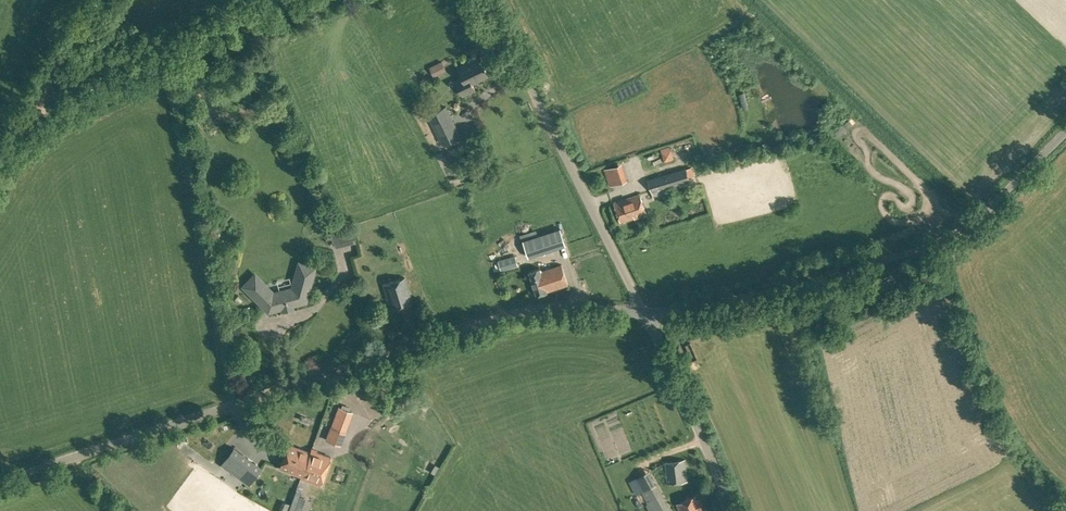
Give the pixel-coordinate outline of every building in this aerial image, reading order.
[(254,65),(258,62),(258,58),(255,54),(251,54),(247,57),(247,61),(250,65),(254,65)] [(478,58),(476,55),(468,59),(470,62),(459,67),(463,76),(456,80),(464,95),(475,89),(472,83),(489,75),(480,57),(478,58)] [(434,76),(447,70),(442,61),(429,67),(434,76)] [(443,145),(461,135),(446,105),(427,115),(443,145)] [(622,159),(605,168),(614,184),(630,175),(622,159)] [(689,168),(692,178),(697,176),(694,166),(689,168)] [(652,192),(690,181),(686,167),(648,179),(652,192)] [(621,222),(647,214),(640,194),(614,202),(621,222)] [(528,257),(566,245),(561,228),(523,240),(528,257)] [(518,265),(515,256),(498,261),(501,270),(518,265)] [(306,300),(315,267),(302,263),(295,289),(292,288),(273,293),(271,295),(252,277),(243,286),(267,311),(266,311),(268,313),(283,309),(283,308),(290,306),(291,307),(306,303),(307,301),(306,300)] [(568,284),(561,265),(540,272),(539,268),(530,271),(537,294),(547,291),(568,284)] [(390,309),(412,302),(404,277),(382,284),(390,309)] [(403,380),(409,377),(406,370),(400,373),(403,380)] [(348,418),(351,412),(339,407),(336,414),(348,418)] [(189,434),(179,436),(182,447),(191,444),(189,434)] [(310,452),(288,444),(280,468),(301,476),(300,477),(321,485),(331,457),(311,450),(310,452)] [(248,485),(261,468),(234,447),(221,464),(248,485)] [(668,484),(687,481),(685,459),(665,462),(668,484)] [(636,477),(643,491),(642,492),(652,510),(671,510),(649,470),(636,477)] [(302,480),(300,490),(310,492),(312,482),(302,480)] [(702,510),(704,509),(698,494),(677,503),(681,510),(703,510),(702,510)] [(281,509),(286,510),(289,510),(292,500),(285,497),(281,509)]
